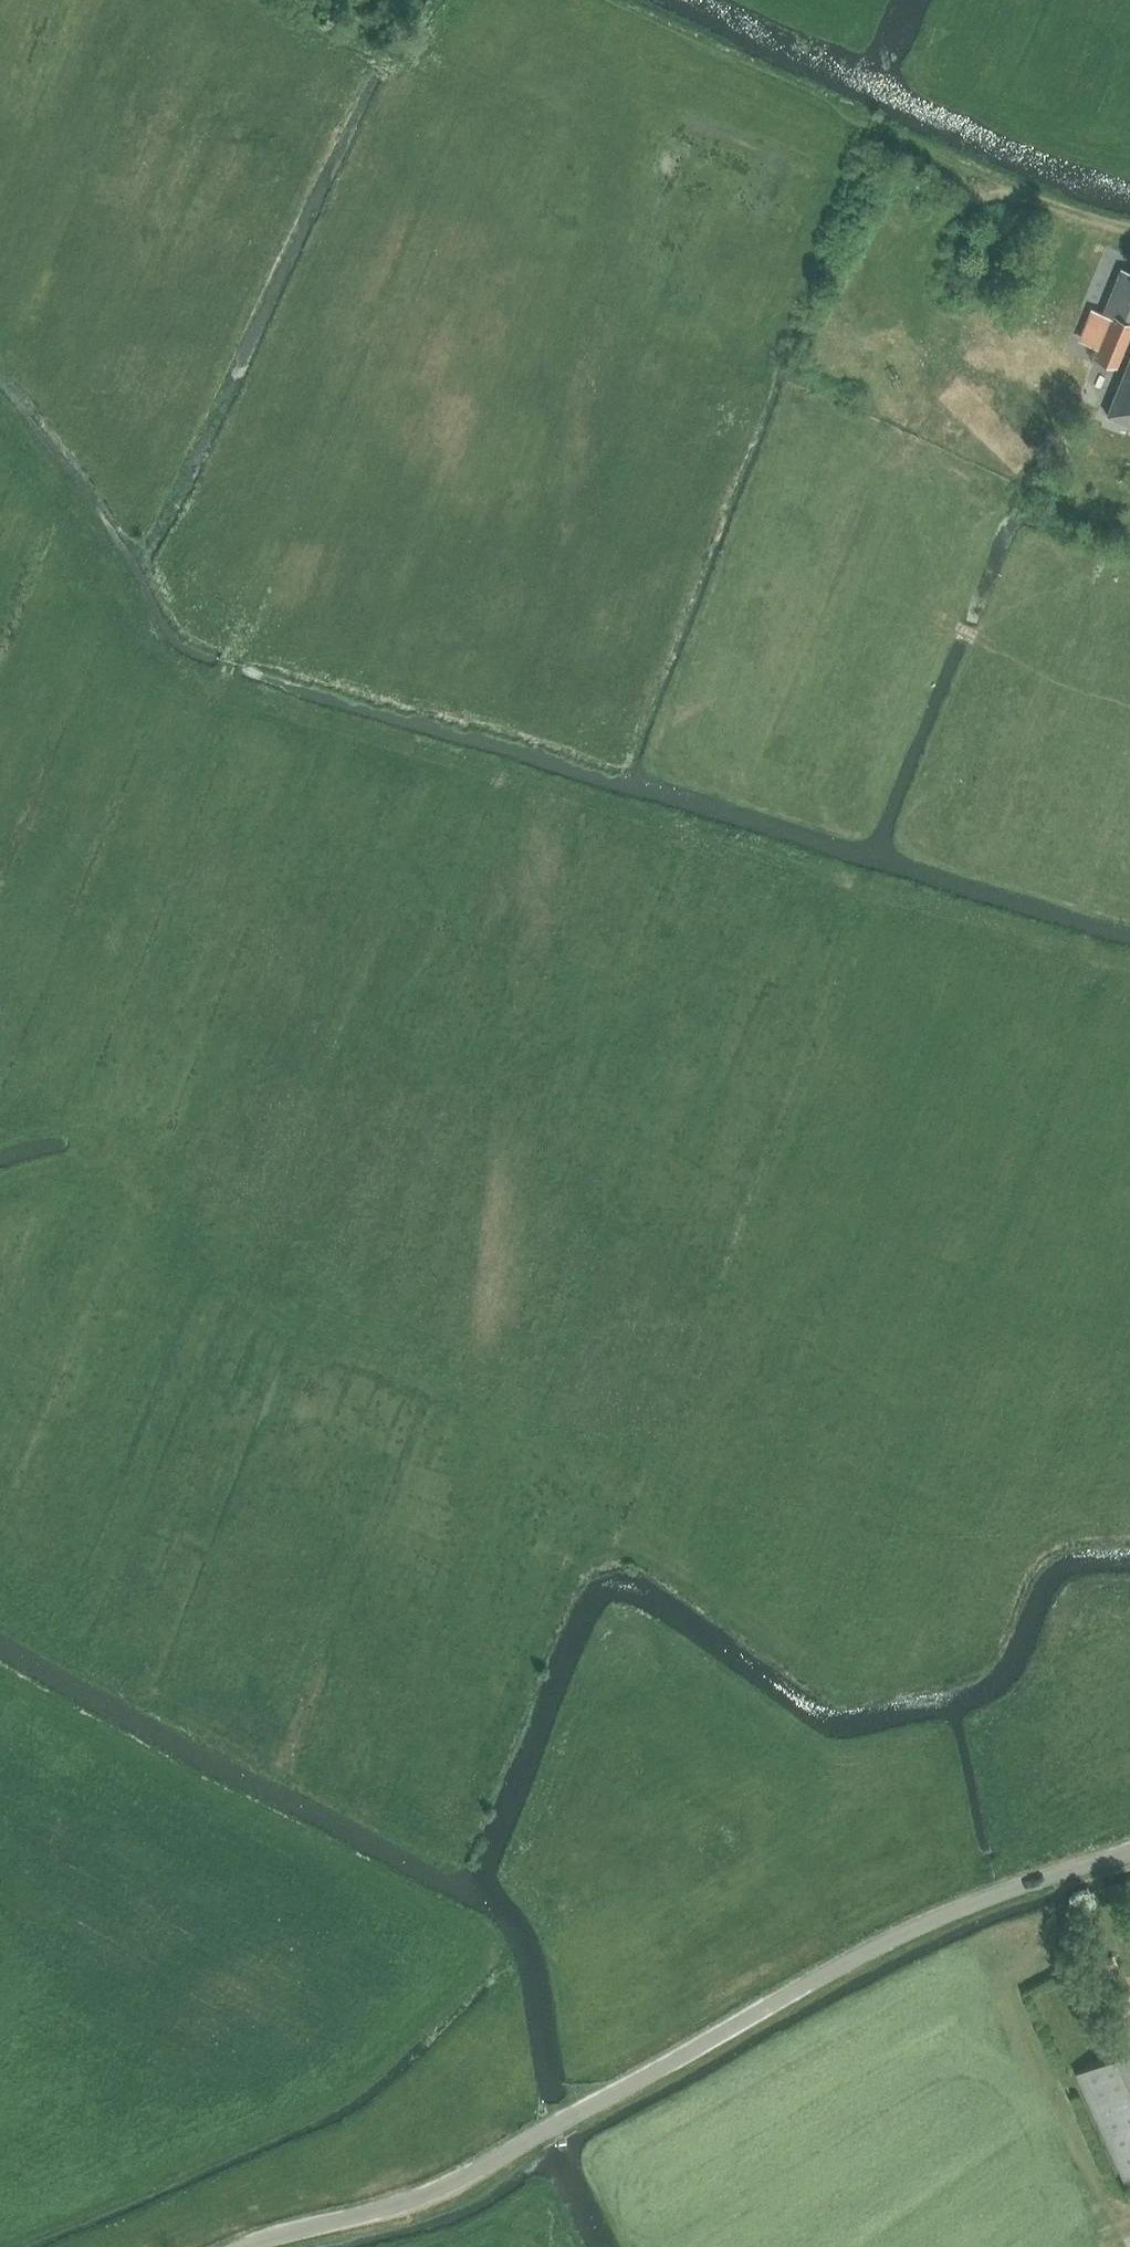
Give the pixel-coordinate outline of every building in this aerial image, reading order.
[(375,2),(370,11),(383,17),(387,8),(375,2)] [(1092,358),(1115,367),(1129,332),(1129,276),(1123,273),(1106,314),(1092,308),(1078,339),(1096,347),(1092,358)] [(1106,416),(1129,426),(1129,358),(1106,416)] [(1075,2073),(1126,2186),(1129,2185),(1129,2048),(1075,2073)]
